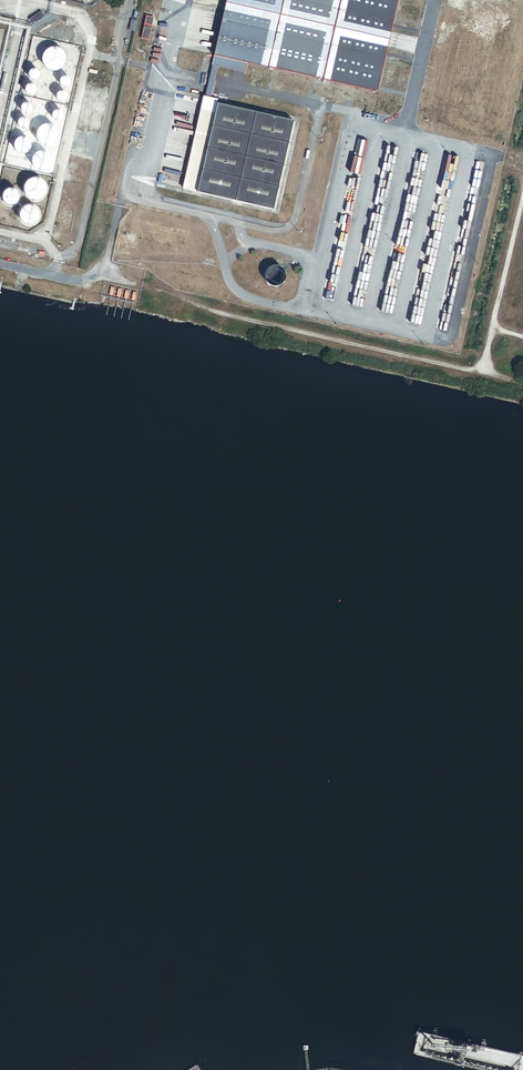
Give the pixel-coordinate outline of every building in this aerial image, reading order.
[(213,55),(225,58),(222,68),(245,73),(247,62),(378,91),(398,0),(226,0),(213,55)] [(129,31),(134,32),(137,20),(131,19),(129,31)] [(152,26),(144,24),(141,38),(149,40),(152,26)] [(67,60),(67,58),(67,57),(67,55),(66,54),(66,52),(65,51),(64,50),(63,49),(62,48),(60,47),(59,47),(58,47),(56,46),(55,46),(53,46),(52,47),(50,47),(49,48),(48,49),(47,50),(46,51),(45,52),(44,54),(44,55),(44,56),(44,58),(44,59),(44,61),(44,62),(45,64),(46,65),(47,66),(48,67),(49,68),(50,69),(52,69),(53,70),(55,70),(56,70),(57,70),(59,69),(60,69),(62,68),(63,67),(64,66),(65,65),(66,64),(66,62),(67,61),(67,60)] [(225,58),(213,55),(211,65),(222,68),(225,58)] [(41,74),(41,73),(40,72),(40,71),(39,69),(38,69),(37,68),(35,68),(34,68),(33,69),(31,69),(31,70),(30,72),(30,73),(30,74),(30,76),(31,77),(32,78),(33,78),(34,79),(36,79),(37,78),(38,78),(39,77),(40,76),(41,74)] [(72,81),(72,80),(71,79),(71,77),(70,76),(69,75),(68,75),(66,75),(65,75),(64,75),(62,76),(62,77),(61,79),(61,80),(61,81),(61,83),(62,84),(63,85),(64,85),(66,86),(67,86),(68,85),(69,85),(70,84),(71,83),(72,81)] [(38,89),(38,88),(37,87),(37,85),(36,84),(35,83),(34,83),(32,83),(31,83),(30,83),(29,84),(28,85),(27,86),(27,88),(27,89),(27,90),(28,92),(29,93),(30,93),(32,94),(33,94),(34,93),(35,93),(36,92),(37,91),(38,89)] [(68,96),(68,95),(68,94),(67,92),(67,91),(65,90),(64,90),(63,90),(61,90),(60,90),(59,91),(58,92),(58,94),(57,95),(57,96),(58,98),(59,99),(59,100),(61,100),(62,101),(63,101),(65,100),(66,100),(67,99),(68,98),(68,96)] [(212,104),(214,98),(207,97),(185,189),(196,192),(217,105),(212,104)] [(33,108),(33,107),(33,105),(33,104),(32,103),(31,102),(29,102),(28,102),(27,102),(25,102),(24,103),(23,104),(23,105),(22,107),(23,108),(23,109),(24,111),(25,111),(26,112),(27,112),(29,112),(30,112),(31,112),(32,111),(33,109),(33,108)] [(273,210),(294,121),(226,105),(217,103),(217,105),(196,192),(273,210)] [(64,115),(64,114),(64,112),(64,111),(63,110),(61,109),(60,109),(59,109),(58,109),(56,109),(55,110),(54,111),(54,112),(53,114),(53,115),(54,116),(55,118),(56,119),(57,119),(58,119),(59,120),(61,119),(62,119),(63,118),(64,116),(64,115)] [(29,123),(29,121),(29,120),(29,119),(28,118),(27,117),(25,116),(24,116),(23,116),(21,117),(20,118),(19,119),(19,120),(19,121),(19,123),(19,124),(20,125),(21,126),(22,127),(23,127),(25,127),(26,127),(27,126),(28,125),(29,124),(29,123)] [(59,138),(59,136),(59,135),(59,133),(59,132),(59,131),(59,129),(58,128),(57,127),(57,126),(56,125),(54,124),(53,123),(52,123),(51,123),(49,122),(48,122),(46,123),(45,123),(44,123),(43,124),(41,125),(40,126),(39,127),(39,128),(38,129),(38,131),(37,132),(37,133),(37,135),(38,136),(38,138),(39,139),(39,140),(40,141),(41,142),(42,143),(44,143),(45,144),(46,144),(48,145),(49,145),(50,144),(52,144),(53,144),(54,143),(55,142),(56,141),(57,140),(58,139),(59,138)] [(32,144),(32,143),(32,142),(32,141),(31,140),(31,139),(30,139),(30,138),(29,137),(28,136),(27,136),(26,136),(25,135),(24,135),(23,135),(22,135),(21,135),(20,136),(19,136),(18,137),(18,138),(17,138),(16,139),(16,140),(16,141),(15,142),(15,143),(15,144),(16,145),(16,146),(16,147),(17,148),(18,149),(18,150),(19,150),(20,151),(21,151),(22,151),(23,152),(24,152),(25,151),(26,151),(27,151),(28,150),(29,150),(30,149),(30,148),(31,147),(31,146),(32,145),(32,144)] [(52,161),(52,159),(52,158),(52,157),(52,156),(51,155),(50,154),(50,153),(49,152),(48,151),(47,151),(46,150),(45,150),(43,150),(42,150),(41,150),(40,150),(39,151),(38,151),(37,152),(36,153),(35,153),(34,155),(34,156),(33,157),(33,158),(33,159),(33,160),(33,162),(34,163),(34,164),(35,165),(36,166),(37,167),(38,167),(39,168),(40,168),(41,169),(42,169),(43,169),(44,169),(46,168),(47,168),(48,167),(49,167),(50,166),(50,165),(51,164),(52,163),(52,162),(52,161)] [(47,191),(47,190),(47,189),(48,187),(47,186),(47,184),(47,183),(46,182),(46,181),(45,180),(44,179),(42,178),(41,177),(40,177),(39,176),(37,176),(36,176),(35,176),(33,177),(32,177),(31,178),(29,179),(28,179),(28,181),(27,182),(26,183),(26,184),(25,186),(25,187),(25,188),(26,190),(26,191),(27,192),(27,194),(28,195),(29,196),(31,197),(32,197),(33,198),(34,198),(36,198),(37,198),(38,198),(40,198),(41,197),(42,197),(43,196),(44,195),(45,194),(46,193),(47,191)] [(20,196),(20,194),(20,192),(19,191),(19,190),(18,189),(17,188),(16,188),(16,187),(15,187),(14,186),(13,186),(11,186),(10,186),(9,187),(8,187),(7,188),(6,189),(5,190),(4,191),(4,192),(4,193),(4,194),(4,195),(4,196),(4,197),(5,198),(5,199),(6,200),(7,201),(8,202),(9,202),(10,203),(11,203),(12,203),(13,203),(14,202),(15,202),(16,201),(17,201),(18,200),(19,199),(19,198),(20,198),(20,197),(20,196)] [(40,214),(40,213),(40,212),(40,211),(40,210),(39,209),(38,208),(38,207),(37,206),(36,205),(35,205),(34,204),(33,204),(31,204),(30,204),(29,204),(28,204),(27,205),(26,205),(25,206),(24,207),(23,208),(22,209),(22,210),(21,211),(21,212),(21,213),(21,214),(21,216),(22,217),(22,218),(23,219),(24,220),(26,221),(27,222),(28,222),(29,223),(30,223),(31,223),(32,223),(34,222),(35,222),(36,221),(37,221),(38,220),(38,219),(39,218),(40,217),(40,216),(40,214)]
